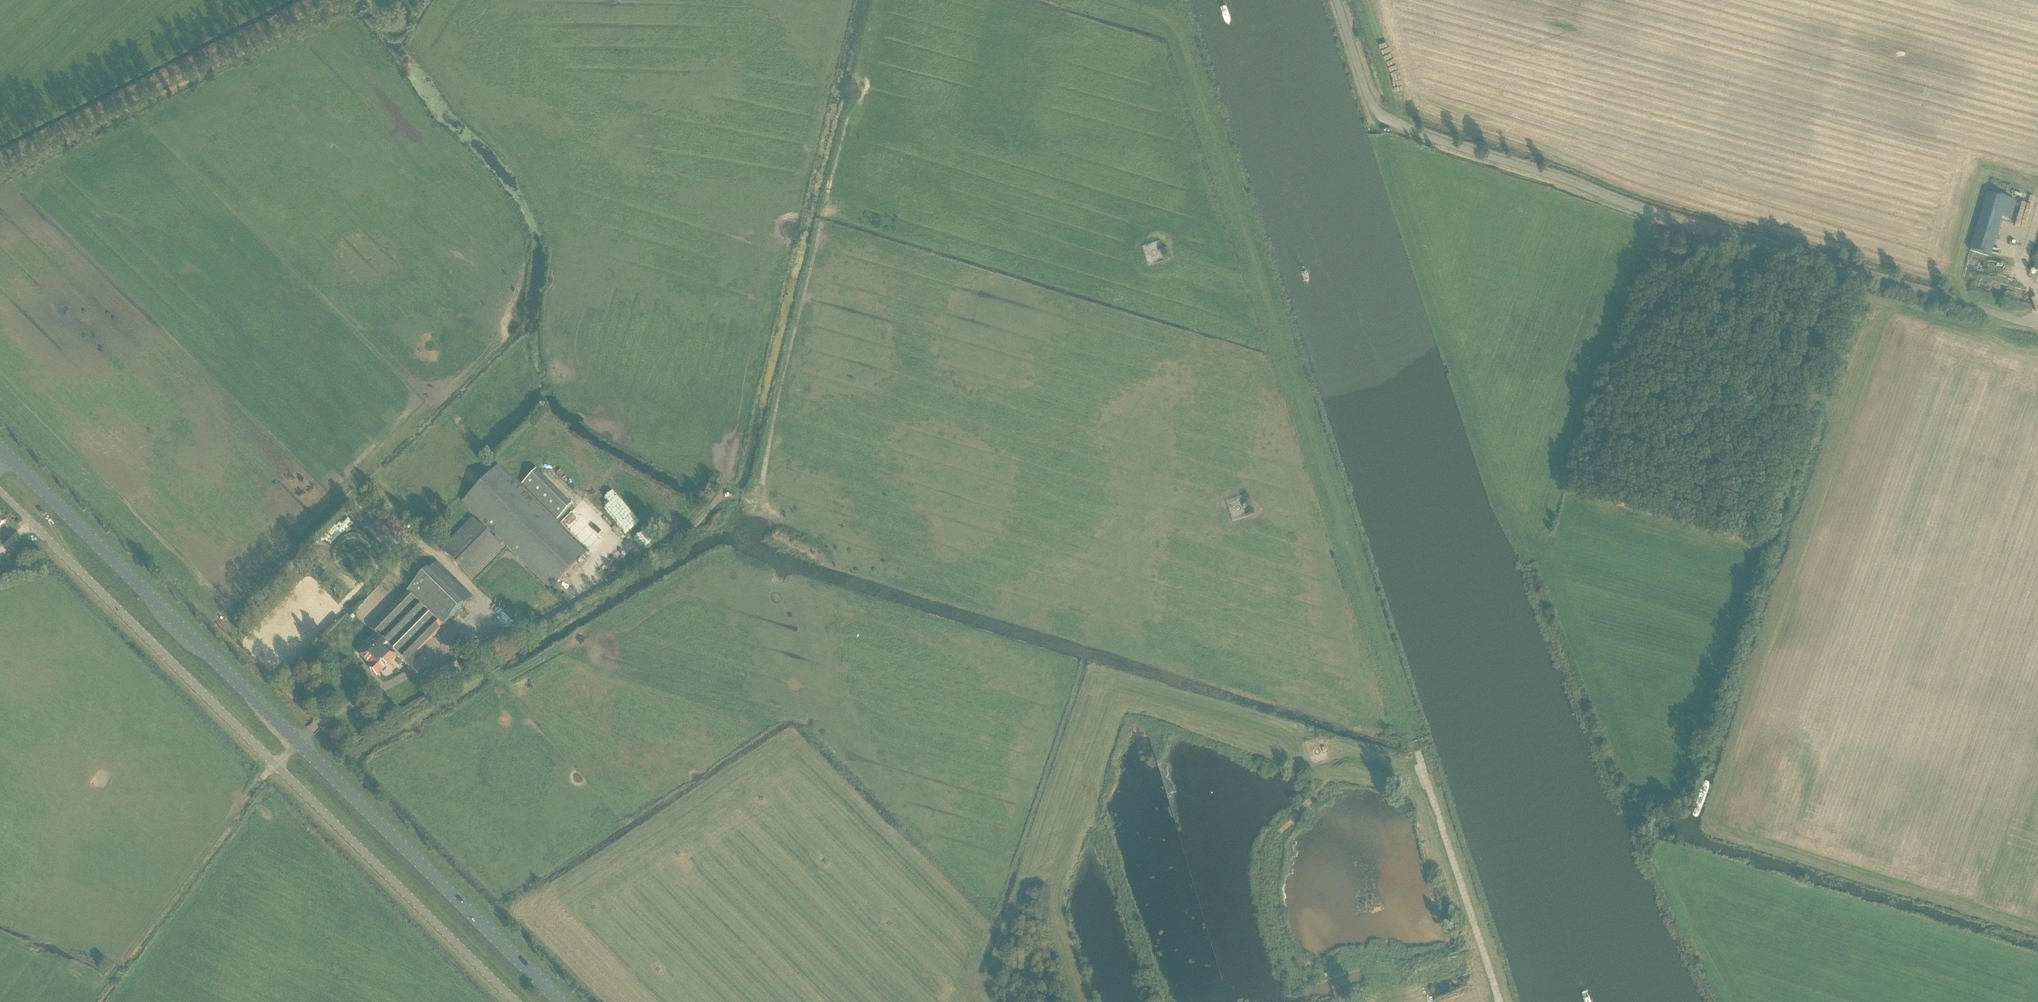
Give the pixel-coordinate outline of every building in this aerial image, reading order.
[(2006,220),(2014,222),(2020,203),(1992,194),(1973,251),(1994,258),(2006,220)] [(1977,288),(1991,293),(1994,283),(1980,278),(1977,288)] [(2011,296),(2013,287),(1998,284),(1996,294),(2011,296)] [(495,538),(502,545),(503,544),(549,589),(585,552),(497,466),(461,503),(496,537),(495,538)] [(572,505),(536,469),(521,484),(557,520),(572,505)] [(604,488),(592,504),(628,533),(641,517),(604,488)] [(365,517),(370,523),(368,525),(375,532),(384,523),(371,510),(365,517)] [(502,545),(495,538),(494,539),(472,517),(441,549),(471,578),(502,547),(501,546),(502,545)] [(608,547),(602,552),(605,557),(612,552),(608,547)] [(370,628),(379,638),(397,656),(406,664),(463,607),(427,572),(370,628)] [(397,656),(379,638),(360,657),(370,667),(369,668),(376,676),(397,656)] [(462,672),(454,660),(434,673),(442,685),(462,672)]
